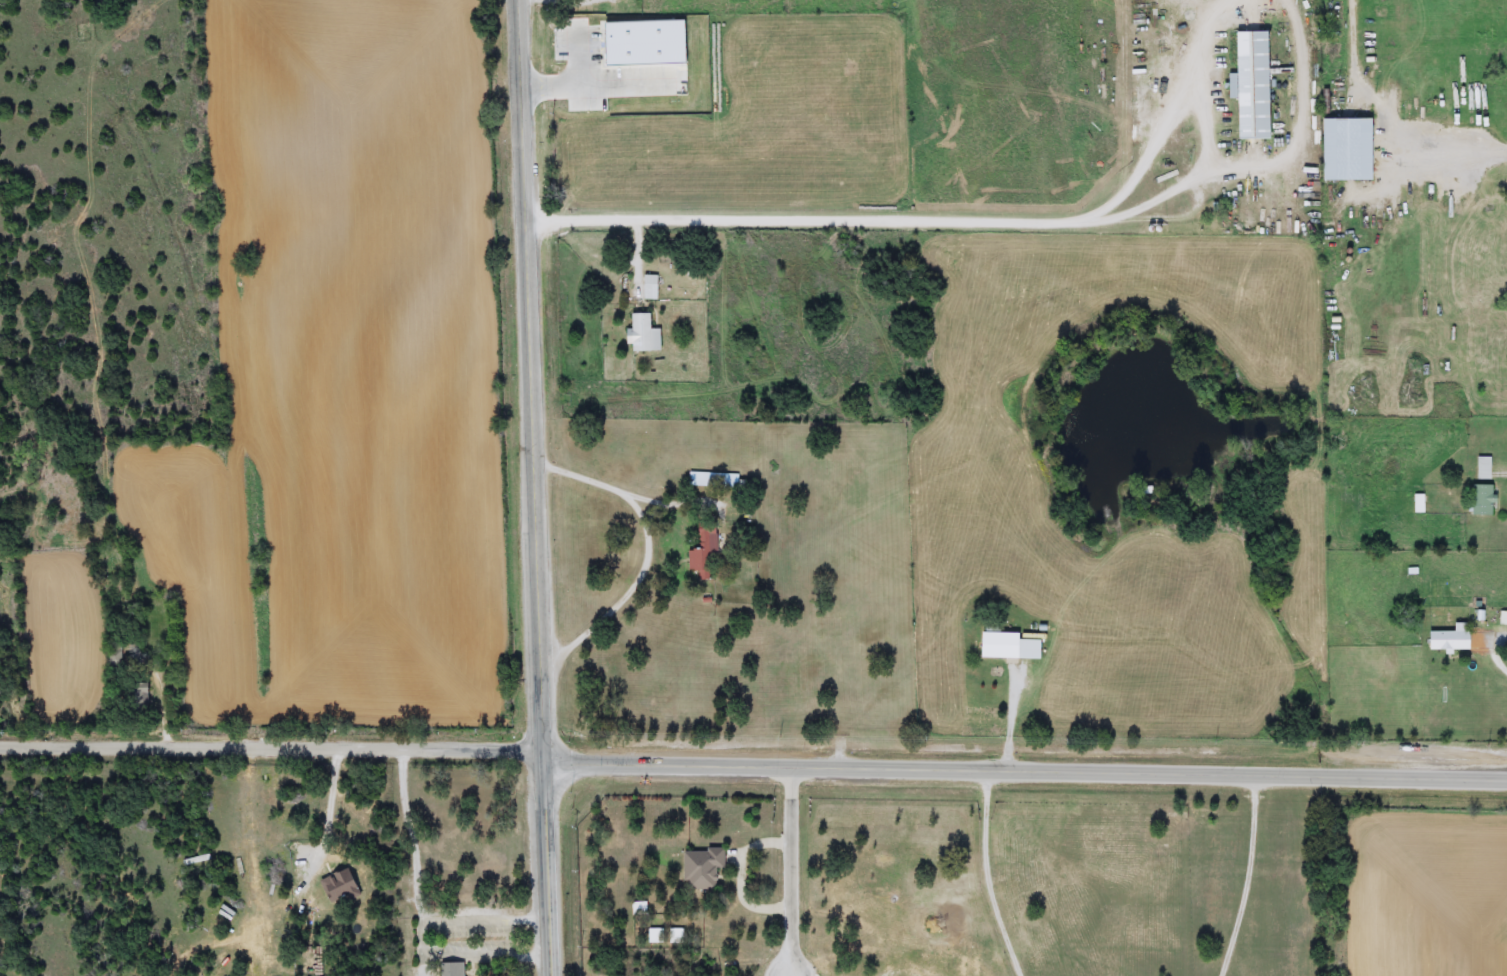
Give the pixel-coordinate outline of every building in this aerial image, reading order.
[(683,17),(605,20),(606,65),(685,62),(683,17)] [(1232,31),(1268,31),(1269,139),(1232,139),(1232,31)] [(1367,180),(1319,180),(1319,119),(1367,119),(1367,180)] [(656,299),(642,300),(641,276),(656,275),(656,299)] [(659,352),(628,352),(628,314),(648,314),(648,330),(659,330),(659,352)] [(1476,479),(1476,457),(1490,457),(1490,479),(1476,479)] [(739,474),(739,480),(754,480),(753,490),(687,487),(688,471),(739,474)] [(1470,485),(1490,485),(1490,515),(1470,515),(1470,485)] [(716,554),(708,554),(708,579),(697,579),(697,570),(689,571),(689,549),(697,549),(696,526),(715,525),(716,554)] [(1426,650),(1426,632),(1452,632),(1452,624),(1464,624),(1464,631),(1470,631),(1470,650),(1426,650)] [(977,657),(977,632),(1016,632),(1016,638),(1039,638),(1039,658),(977,657)] [(111,648),(122,648),(122,669),(111,669),(111,648)] [(722,850),(722,868),(712,868),(712,889),(681,889),(682,849),(722,850)] [(461,962),(461,975),(438,975),(438,962),(461,962)]
